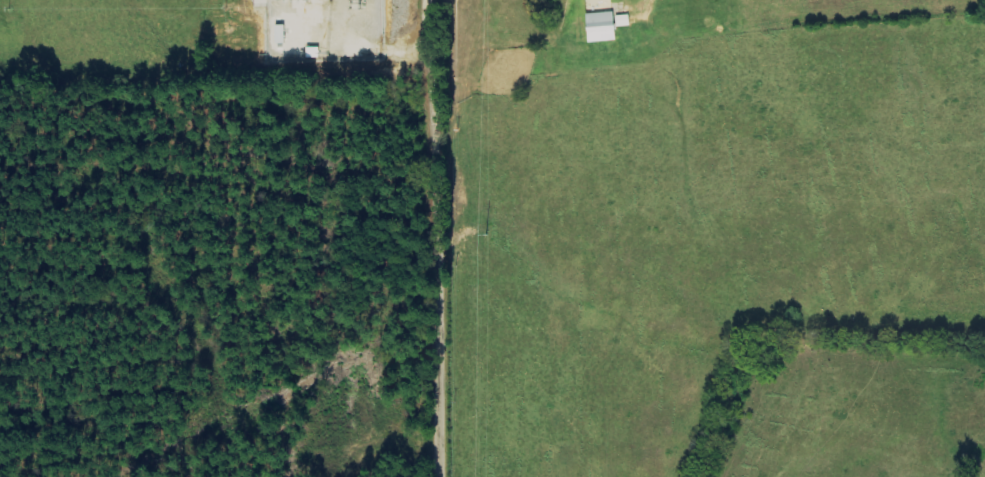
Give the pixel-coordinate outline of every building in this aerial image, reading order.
[(614,40),(610,12),(582,15),(586,44),(614,40)] [(627,16),(614,17),(614,27),(628,26),(627,16)] [(319,31),(299,30),(298,38),(282,38),(283,26),(272,26),(271,60),(289,61),(290,56),(318,58),(319,31)]
